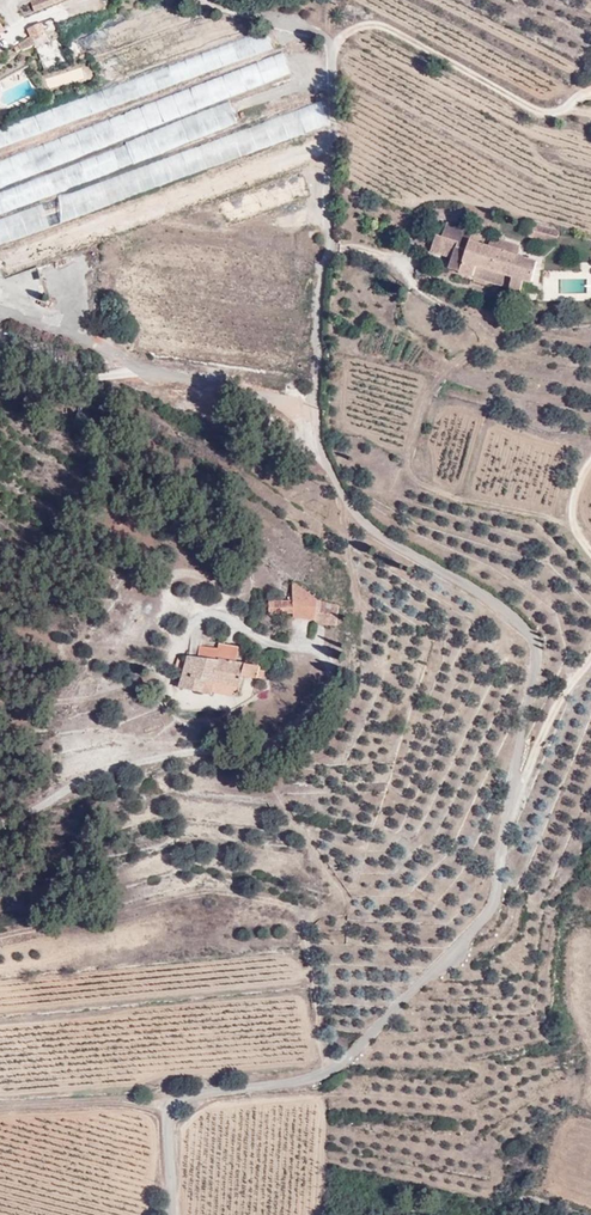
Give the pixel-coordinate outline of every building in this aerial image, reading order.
[(33,11),(61,0),(28,0),(33,11)] [(41,22),(30,27),(36,40),(48,35),(41,22)] [(248,39),(252,53),(271,48),(267,34),(248,39)] [(19,53),(34,46),(30,39),(15,46),(19,53)] [(282,54),(174,94),(181,113),(289,73),(282,54)] [(312,93),(311,85),(296,88),(297,96),(312,93)] [(114,107),(109,90),(0,126),(0,145),(114,107)] [(4,267),(330,162),(321,133),(330,130),(322,104),(239,130),(230,103),(179,120),(173,101),(0,157),(0,254),(4,267)] [(537,258),(518,251),(520,243),(500,236),(499,239),(490,236),(488,241),(470,236),(473,228),(447,219),(442,234),(436,232),(431,249),(452,255),(448,265),(459,268),(459,269),(473,274),(477,263),(512,274),(509,285),(521,288),(524,278),(532,280),(537,258)] [(512,274),(477,263),(473,274),(509,285),(512,274)] [(381,333),(375,353),(382,355),(388,336),(381,333)] [(262,420),(244,415),(242,424),(259,430),(262,420)] [(292,599),(292,612),(314,618),(316,603),(294,588),(292,599)] [(269,599),(269,613),(292,612),(292,599),(269,599)] [(336,626),(338,607),(336,605),(316,603),(314,618),(314,624),(336,626)] [(208,682),(217,684),(237,687),(242,686),(243,676),(265,679),(266,671),(264,671),(260,660),(251,659),(249,663),(240,662),(239,647),(224,644),(223,647),(204,644),(201,655),(194,653),(183,686),(204,692),(208,682)] [(208,682),(204,692),(213,694),(217,684),(208,682)]
